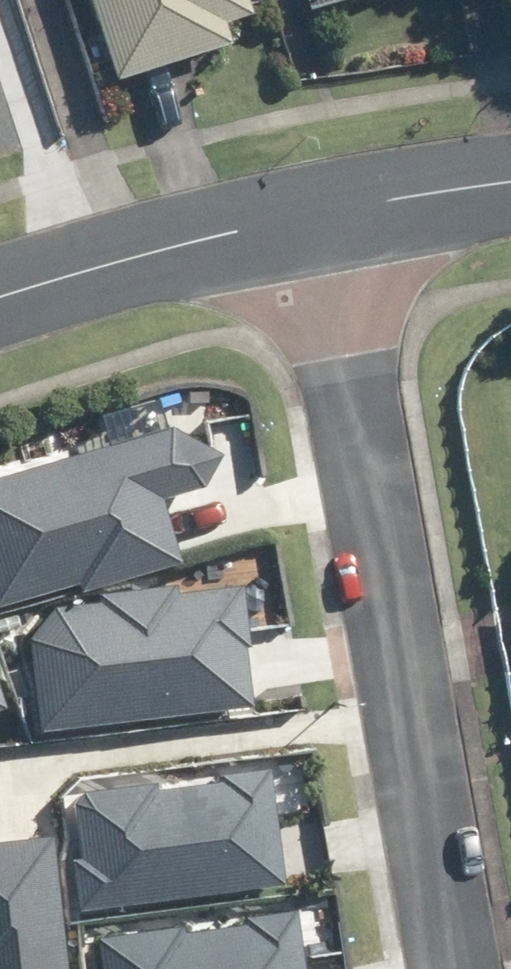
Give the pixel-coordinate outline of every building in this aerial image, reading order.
[(113,78),(225,43),(219,24),(248,14),(244,0),(89,0),(113,78)] [(189,426),(0,478),(0,600),(171,553),(156,498),(205,485),(189,426)] [(58,608),(32,639),(44,733),(257,708),(243,588),(183,595),(182,585),(103,595),(104,603),(58,608)] [(87,792),(77,805),(85,858),(72,859),(81,914),(289,884),(273,770),(223,778),(224,782),(159,792),(157,782),(87,792)] [(58,839),(0,845),(0,968),(72,968),(58,839)] [(99,938),(104,968),(304,968),(295,911),(246,919),(247,925),(185,935),(183,925),(99,938)]
